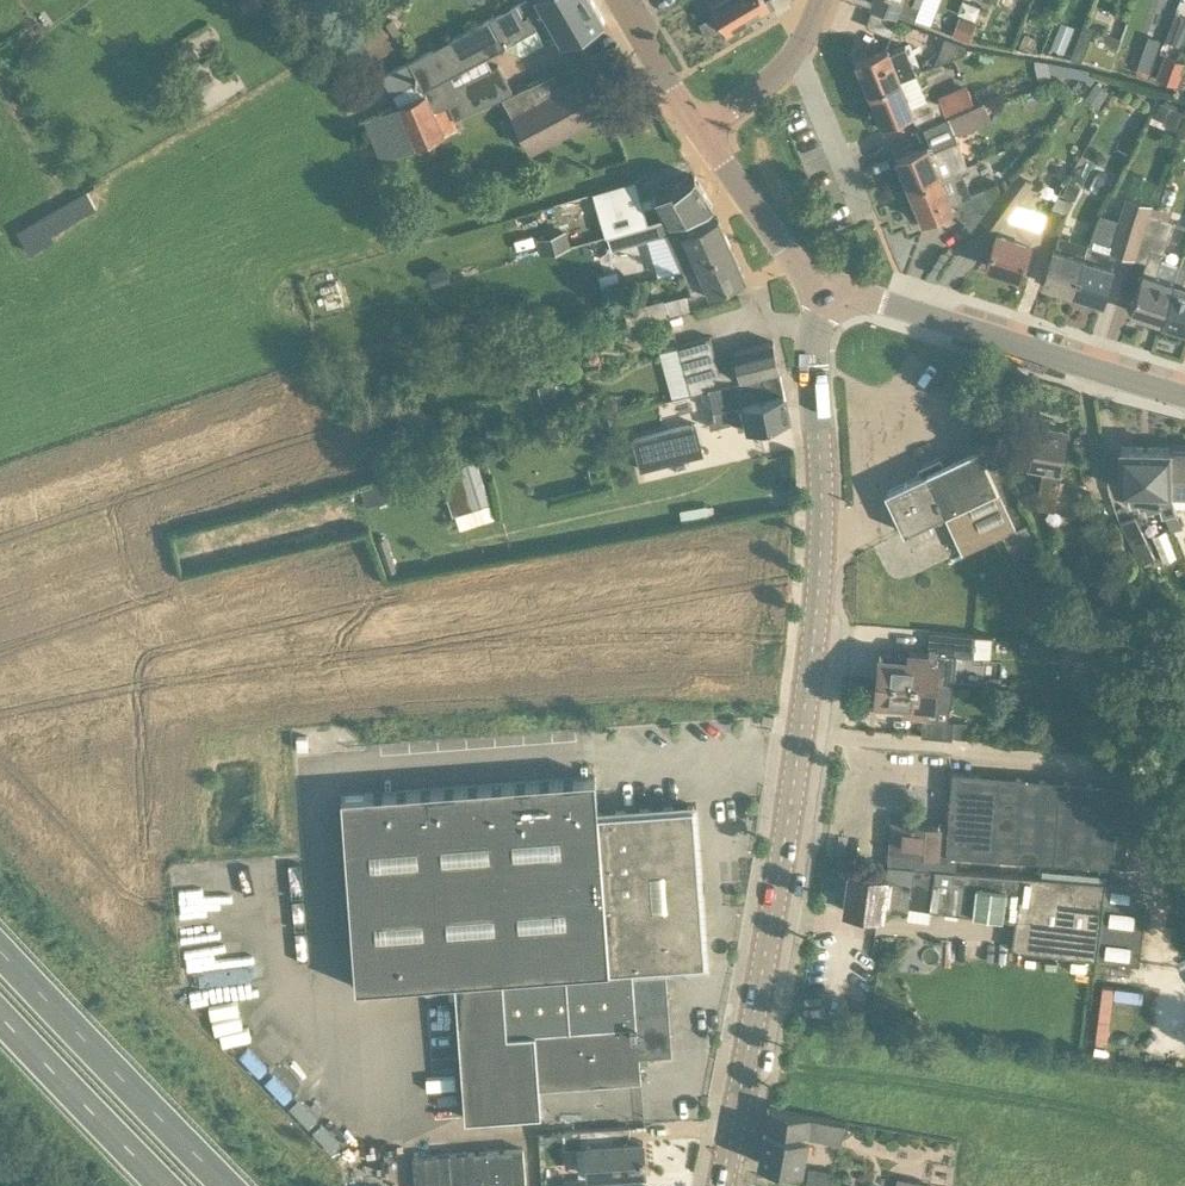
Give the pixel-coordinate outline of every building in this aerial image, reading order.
[(512,96),(497,65),(465,81),(460,71),(505,47),(504,44),(535,27),(543,41),(556,34),(561,43),(604,22),(592,0),(528,0),(527,1),(409,63),(381,76),(384,83),(388,89),(390,88),(394,94),(418,81),(426,94),(433,111),(448,105),(455,120),(504,99),(512,96)] [(748,22),(735,0),(707,0),(716,15),(699,25),(706,36),(724,26),(728,33),(748,22)] [(748,22),(769,9),(764,0),(735,0),(748,22)] [(870,3),(897,13),(914,20),(922,0),(872,0),(870,3)] [(1034,9),(1018,47),(1041,51),(1055,17),(1034,9)] [(891,35),(897,20),(871,10),(866,26),(867,27),(891,35)] [(976,21),(958,14),(952,34),(969,40),(976,21)] [(394,19),(386,24),(392,36),(401,31),(394,19)] [(1065,52),(1075,26),(1062,21),(1052,47),(1065,52)] [(1090,40),(1095,28),(1084,23),(1071,58),(1080,62),(1082,59),(1111,67),(1121,38),(1105,32),(1104,35),(1102,34),(1099,34),(1097,35),(1095,37),(1094,40),(1090,40)] [(869,94),(902,80),(888,47),(886,48),(891,35),(867,27),(860,44),(862,48),(852,52),(869,94)] [(1169,27),(1164,40),(1179,46),(1184,33),(1169,27)] [(199,54),(188,38),(166,54),(177,69),(199,54)] [(1136,66),(1138,67),(1149,71),(1155,56),(1142,51),(1136,66)] [(1184,62),(1164,55),(1157,77),(1178,84),(1184,62)] [(1050,75),(1049,63),(1048,62),(1036,60),(1035,60),(1034,60),(1038,81),(1050,75)] [(1049,63),(1050,75),(1087,81),(1090,75),(1090,70),(1049,63)] [(205,92),(215,85),(207,73),(197,81),(205,92)] [(902,80),(869,94),(882,125),(883,125),(885,130),(900,124),(898,119),(915,112),(902,80)] [(531,87),(512,96),(504,99),(532,153),(595,119),(576,83),(540,103),(531,87)] [(1108,91),(1095,83),(1086,98),(1099,106),(1108,91)] [(940,120),(975,104),(966,84),(938,96),(941,103),(934,106),(940,120)] [(459,129),(455,120),(448,105),(433,111),(426,94),(399,104),(364,119),(382,161),(459,129)] [(910,190),(942,177),(961,169),(968,166),(955,135),(992,119),(984,100),(975,104),(940,120),(918,129),(924,145),(911,151),(909,146),(894,152),(910,190)] [(1169,106),(1160,101),(1154,115),(1163,119),(1169,106)] [(961,169),(942,177),(910,190),(923,221),(924,226),(940,220),(938,215),(951,210),(971,229),(992,200),(985,186),(972,191),(961,169)] [(997,235),(986,266),(1021,277),(1031,244),(1039,247),(1044,230),(1008,218),(1032,182),(1019,172),(982,223),(997,235)] [(608,238),(675,218),(712,205),(695,176),(651,196),(655,202),(602,219),(608,238)] [(1068,181),(1062,195),(1074,201),(1080,187),(1068,181)] [(50,235),(96,209),(86,191),(15,231),(29,255),(54,241),(50,235)] [(1090,245),(1074,294),(1078,296),(1077,299),(1090,303),(1091,300),(1102,303),(1114,266),(1112,265),(1115,254),(1136,261),(1136,259),(1150,213),(1153,204),(1126,195),(1118,220),(1100,213),(1090,245)] [(1073,202),(1057,196),(1051,208),(1044,232),(1058,237),(1059,234),(1061,235),(1068,213),(1073,202)] [(1143,271),(1130,311),(1146,316),(1144,321),(1161,326),(1174,281),(1155,275),(1157,269),(1159,269),(1174,220),(1150,213),(1136,259),(1146,262),(1145,265),(1146,265),(1144,272),(1143,271)] [(682,271),(732,249),(718,219),(683,236),(675,218),(608,238),(612,251),(665,235),(682,271)] [(542,255),(571,246),(567,230),(537,238),(542,255)] [(1090,245),(1061,235),(1059,234),(1058,237),(1055,248),(1054,247),(1042,284),(1053,288),(1052,291),(1066,295),(1066,292),(1074,294),(1090,245)] [(732,249),(682,271),(692,294),(708,292),(709,294),(745,278),(732,249)] [(1161,326),(1175,331),(1177,326),(1184,329),(1184,268),(1179,267),(1161,326)] [(690,310),(686,294),(665,301),(664,300),(625,311),(629,325),(690,310)] [(690,394),(780,371),(775,349),(773,341),(733,352),(737,366),(718,370),(710,337),(678,346),(690,394)] [(780,371),(690,394),(667,400),(674,426),(697,420),(698,424),(709,422),(710,428),(736,421),(739,430),(790,417),(780,371)] [(551,382),(537,386),(543,404),(557,400),(551,382)] [(1052,424),(1053,420),(1039,417),(1038,422),(1035,421),(1028,465),(1043,468),(1037,508),(1057,511),(1070,427),(1052,424)] [(666,463),(704,453),(696,423),(632,439),(640,469),(666,463)] [(1032,521),(993,441),(980,447),(944,464),(942,457),(920,467),(923,475),(886,492),(905,532),(945,514),(963,553),(1002,535),(1012,556),(1038,543),(1028,523),(1032,521)] [(1145,508),(1145,509),(1147,514),(1161,510),(1163,517),(1165,517),(1177,513),(1176,508),(1171,494),(1172,452),(1171,449),(1146,448),(1122,448),(1122,491),(1124,491),(1131,508),(1138,505),(1140,510),(1145,508)] [(1171,494),(1184,494),(1184,452),(1172,452),(1171,494)] [(459,465),(473,508),(491,502),(477,459),(459,465)] [(378,483),(383,500),(409,492),(404,476),(395,478),(378,483)] [(378,483),(361,488),(367,505),(383,500),(378,483)] [(1140,564),(1154,558),(1135,518),(1121,525),(1140,564)] [(1097,564),(1126,552),(1116,522),(1086,532),(1097,564)] [(990,658),(991,638),(976,637),(976,634),(930,631),(929,649),(939,649),(938,654),(990,658)] [(1072,641),(1072,642),(1072,653),(1072,659),(1087,659),(1088,642),(1072,641)] [(878,680),(939,684),(941,659),(932,658),(932,653),(880,649),(878,680)] [(937,709),(939,684),(878,680),(875,710),(927,714),(927,709),(937,709)] [(967,737),(968,722),(954,721),(923,717),(922,736),(930,736),(942,737),(951,738),(952,736),(967,737)] [(1011,777),(952,773),(949,829),(947,853),(956,854),(1005,859),(1011,777)] [(342,796),(356,989),(456,981),(467,1119),(542,1113),(540,1089),(642,1082),(640,1057),(673,1054),(667,966),(706,963),(694,806),(599,813),(597,777),(342,796)] [(1011,777),(1005,859),(1114,866),(1117,817),(1120,785),(1011,777)] [(894,822),(892,851),(939,854),(939,853),(947,853),(949,829),(941,829),(941,825),(894,822)] [(891,865),(934,869),(955,870),(956,854),(947,853),(939,853),(939,854),(892,851),(891,865)] [(850,872),(845,911),(883,915),(883,909),(908,912),(908,907),(928,910),(934,869),(891,865),(888,864),(887,876),(850,872)] [(934,869),(928,910),(1015,921),(1012,949),(1097,959),(1104,902),(1107,882),(955,870),(934,869)] [(1107,875),(1107,882),(1122,883),(1122,873),(1107,872),(1107,875)] [(1139,964),(1146,908),(1104,902),(1097,959),(1139,964)] [(842,1145),(846,1122),(769,1108),(760,1162),(804,1171),(810,1139),(842,1145)] [(631,1143),(630,1127),(592,1130),(564,1132),(565,1149),(578,1148),(579,1177),(605,1175),(646,1172),(644,1142),(631,1143)] [(414,1159),(416,1185),(523,1185),(525,1185),(523,1150),(414,1159)] [(834,1173),(810,1168),(807,1184),(818,1185),(832,1185),(834,1173)] [(930,1184),(897,1177),(895,1185),(930,1185),(930,1184)]
